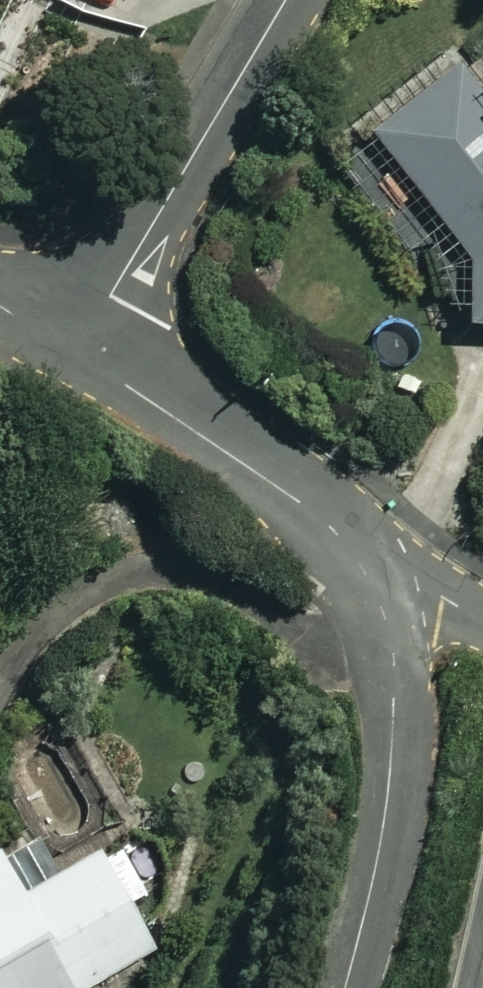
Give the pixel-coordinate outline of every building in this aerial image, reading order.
[(470,102),(446,68),(367,126),(450,241),(452,321),(482,320),(482,92),(470,102)] [(0,873),(0,987),(79,987),(78,987),(147,950),(123,907),(145,895),(112,833),(8,888),(0,873)]
